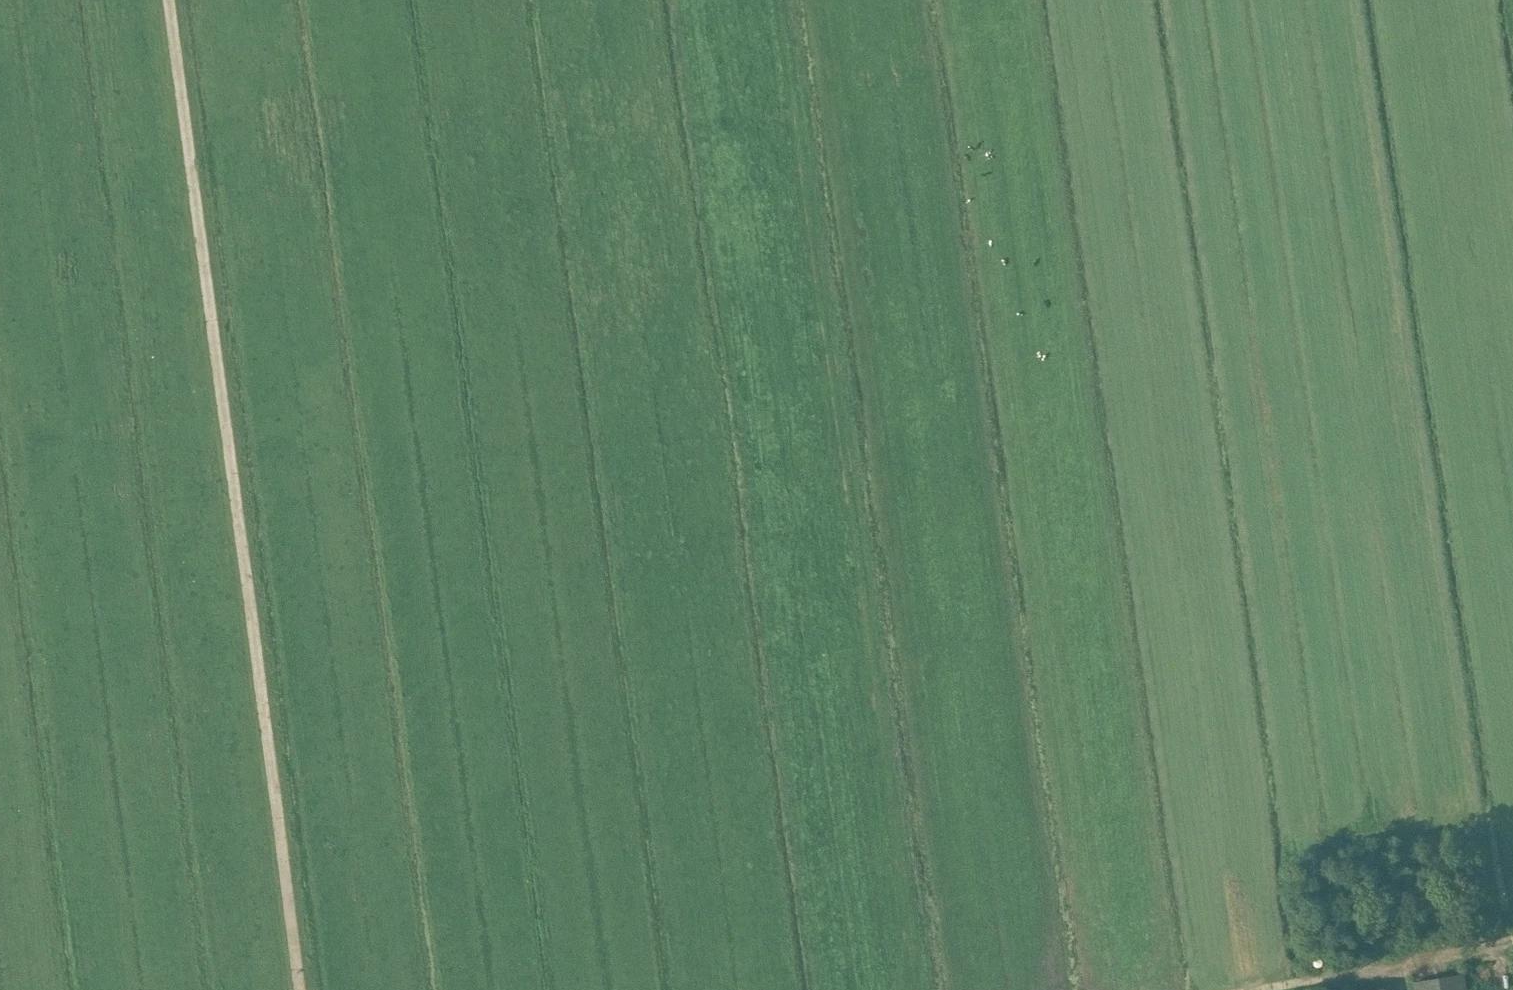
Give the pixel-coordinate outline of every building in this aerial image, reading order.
[(1460,975),(1412,983),(1413,989),(1462,989),(1460,975)]
